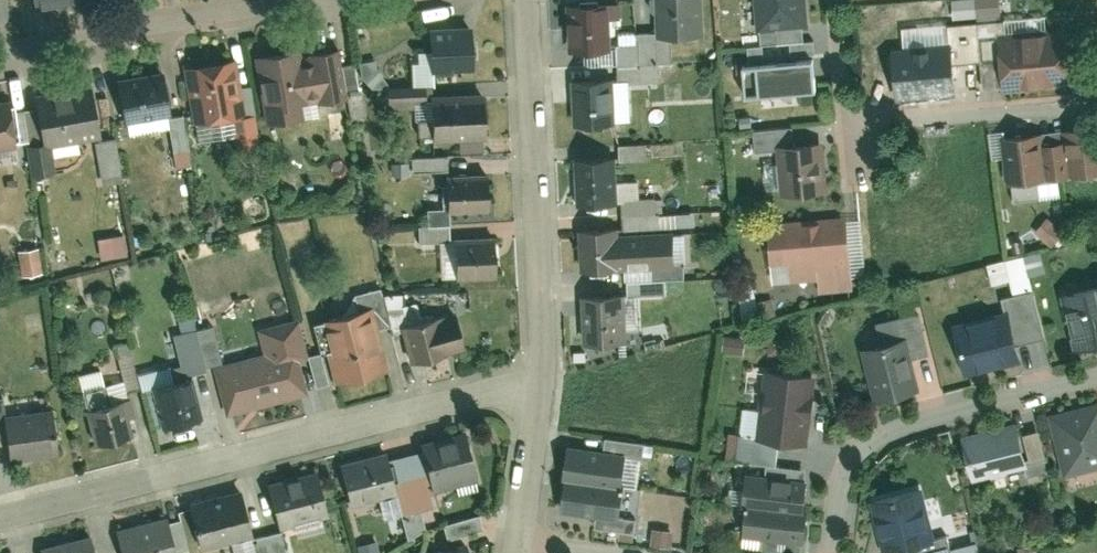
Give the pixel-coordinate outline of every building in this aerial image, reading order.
[(34,12),(74,6),(73,0),(33,0),(34,12)] [(698,0),(656,0),(659,43),(701,40),(698,0)] [(759,26),(806,22),(804,0),(757,0),(759,26)] [(1004,0),(956,0),(957,16),(1005,13),(1004,0)] [(611,52),(608,4),(569,7),(573,55),(611,52)] [(998,35),(1003,96),(1075,90),(1071,30),(998,35)] [(471,74),(470,34),(429,35),(431,75),(471,74)] [(816,35),(744,43),(749,88),(750,102),(822,95),(816,35)] [(892,51),(895,104),(956,100),(953,48),(892,51)] [(311,61),(302,62),(301,50),(250,57),(260,132),(303,126),(300,107),(309,106),(346,101),(339,53),(310,57),(311,61)] [(381,58),(364,63),(371,89),(388,84),(381,58)] [(235,63),(182,71),(190,132),(244,124),(235,63)] [(171,122),(164,74),(112,81),(119,130),(171,122)] [(611,79),(571,81),(575,132),(614,129),(611,79)] [(102,142),(94,87),(32,95),(40,151),(102,142)] [(486,142),(485,101),(430,103),(432,144),(486,142)] [(13,102),(0,104),(0,150),(19,147),(13,102)] [(1054,149),(1058,182),(1096,179),(1096,129),(1066,132),(1067,148),(1054,149)] [(1040,135),(1001,139),(1006,187),(1058,182),(1054,149),(1041,150),(1040,135)] [(653,142),(624,143),(625,158),(653,157),(653,142)] [(827,199),(823,145),(779,148),(783,202),(827,199)] [(451,171),(452,157),(417,156),(416,170),(451,171)] [(618,208),(614,158),(573,160),(577,211),(618,208)] [(492,213),(490,173),(443,175),(445,215),(492,213)] [(1051,217),(1039,231),(1056,245),(1067,231),(1051,217)] [(775,292),(859,286),(855,223),(770,229),(775,292)] [(619,230),(579,233),(582,278),(622,275),(619,238),(619,230)] [(127,233),(101,238),(104,259),(131,254),(127,233)] [(676,234),(619,238),(622,275),(679,271),(676,234)] [(499,279),(497,243),(454,245),(456,281),(499,279)] [(22,249),(24,275),(45,273),(43,247),(22,249)] [(1064,293),(1080,357),(1096,353),(1096,285),(1064,293)] [(623,294),(582,297),(586,353),(627,350),(623,294)] [(360,381),(386,374),(369,310),(343,317),(360,381)] [(1022,369),(1010,315),(955,328),(967,382),(1022,369)] [(400,328),(410,369),(444,360),(440,342),(453,339),(448,316),(400,328)] [(334,388),(360,381),(343,317),(317,323),(334,388)] [(306,397),(297,361),(306,359),(296,320),(257,330),(264,354),(211,368),(224,418),(306,397)] [(919,395),(905,341),(865,351),(879,405),(919,395)] [(765,404),(816,410),(817,400),(811,399),(814,371),(769,366),(765,404)] [(148,389),(159,432),(198,422),(187,379),(148,389)] [(9,410),(7,397),(0,398),(0,411),(9,410)] [(83,409),(93,449),(131,439),(125,419),(129,418),(123,398),(83,409)] [(1089,403),(1083,408),(1075,411),(1065,409),(1046,414),(1063,479),(1096,470),(1096,401),(1089,403)] [(809,419),(815,419),(816,410),(765,404),(760,442),(806,447),(809,419)] [(2,415),(9,464),(60,457),(53,408),(2,415)] [(1033,470),(1020,419),(967,433),(980,483),(1033,470)] [(480,484),(467,436),(421,448),(434,496),(480,484)] [(573,440),(566,477),(568,477),(629,489),(636,452),(573,440)] [(399,499),(388,457),(340,470),(351,511),(399,499)] [(333,519),(320,471),(264,486),(276,534),(333,519)] [(746,503),(748,503),(807,508),(810,476),(748,471),(746,503)] [(568,477),(562,512),(626,524),(632,489),(629,489),(568,477)] [(917,487),(875,498),(889,552),(905,552),(932,546),(917,487)] [(245,491),(188,506),(200,552),(206,552),(257,540),(245,491)] [(807,508),(748,503),(746,534),(762,535),(808,539),(811,508),(807,508)] [(484,514),(447,522),(450,536),(487,528),(484,514)] [(692,544),(694,515),(680,514),(677,543),(692,544)] [(172,520),(114,535),(119,552),(181,552),(172,520)] [(94,536),(38,551),(39,552),(99,552),(94,536)]
